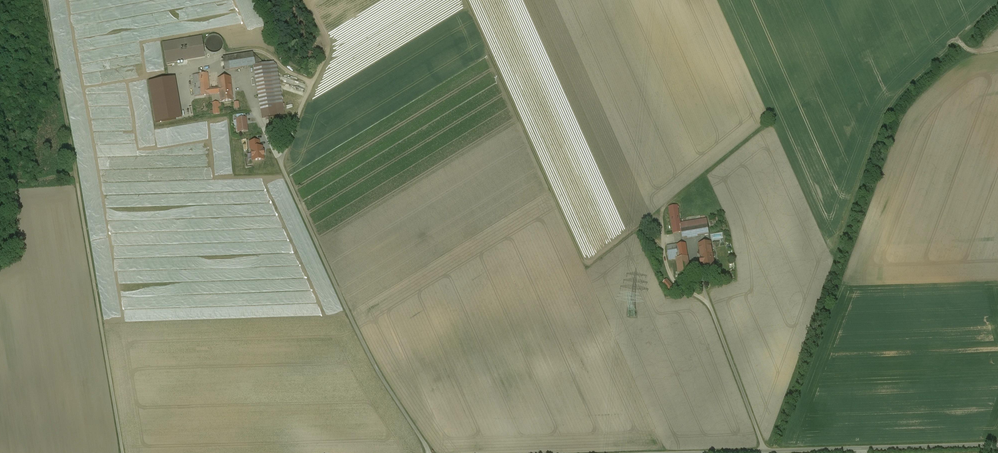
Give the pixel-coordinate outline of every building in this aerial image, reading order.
[(202,35),(163,43),(167,64),(206,57),(202,35)] [(253,52),(223,57),(225,71),(255,66),(253,52)] [(275,62),(254,66),(262,116),(283,113),(275,62)] [(208,73),(192,75),(195,96),(219,94),(220,102),(233,101),(230,77),(217,78),(218,87),(210,88),(208,73)] [(176,78),(149,82),(156,123),(183,119),(176,78)] [(238,118),(239,132),(250,131),(249,117),(238,118)] [(680,224),(677,206),(670,206),(673,231),(681,230),(682,238),(710,235),(708,220),(680,224)] [(715,266),(712,242),(698,244),(701,268),(715,266)] [(691,274),(686,243),(666,247),(669,263),(678,262),(680,276),(691,274)] [(676,290),(667,279),(663,283),(671,294),(676,290)]
